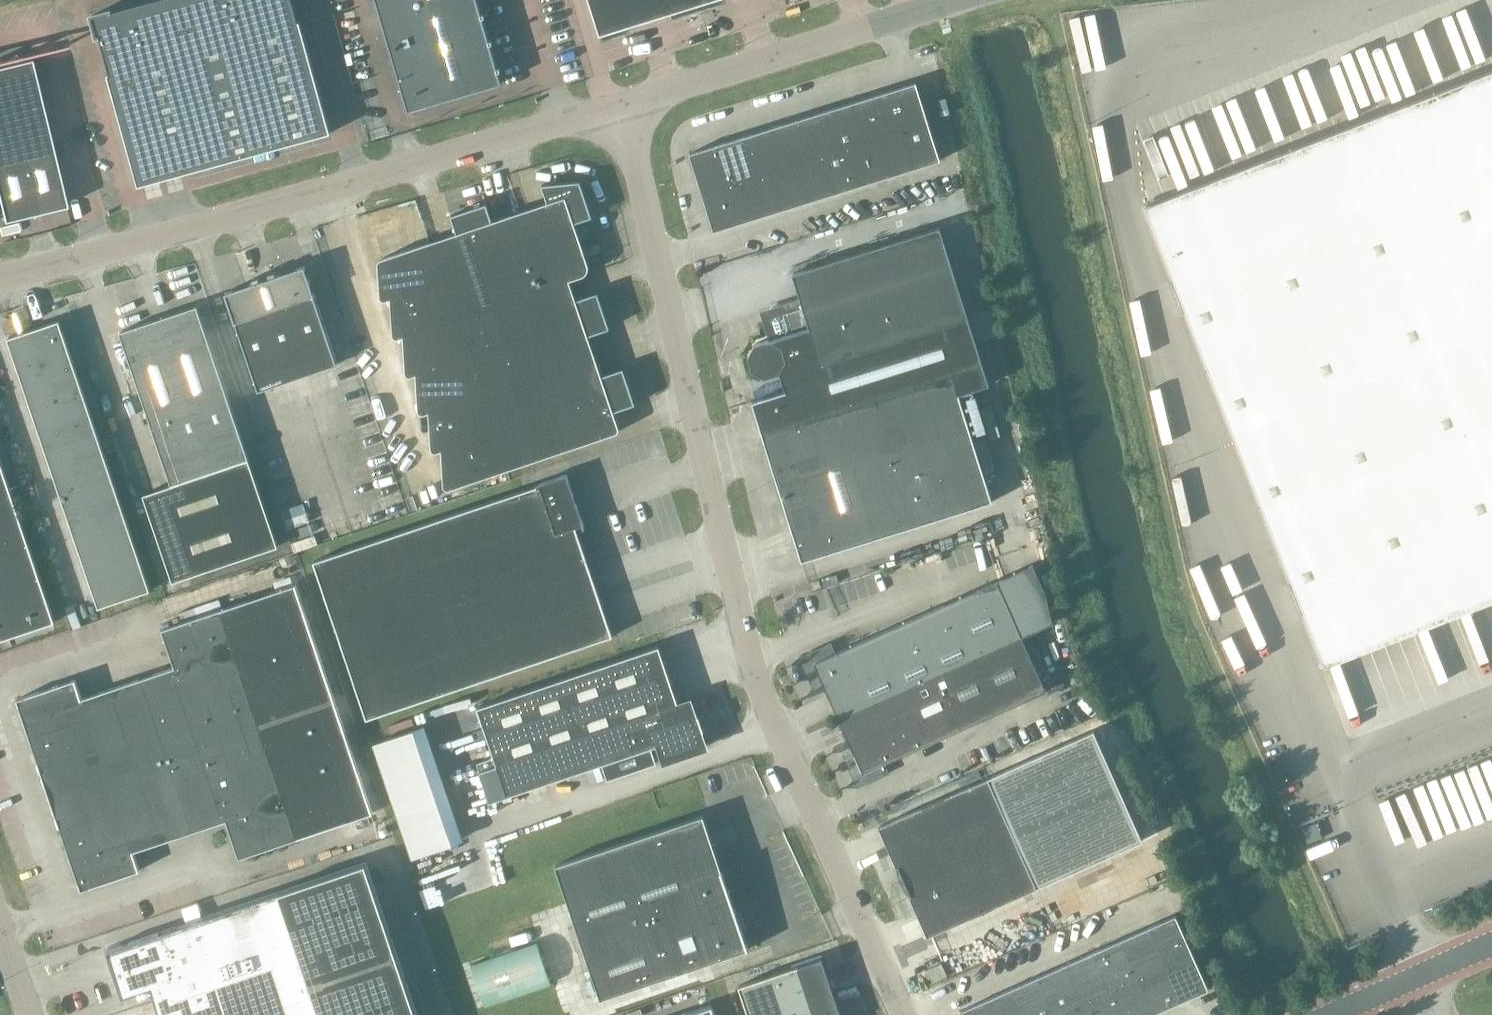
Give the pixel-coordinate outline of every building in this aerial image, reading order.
[(298,21),(293,0),(154,0),(111,12),(111,10),(92,15),(98,36),(100,35),(110,73),(108,74),(139,186),(332,133),(301,20),(298,21)] [(409,110),(503,83),(478,0),(377,0),(409,110)] [(601,35),(604,34),(605,38),(628,31),(627,27),(673,13),(674,17),(697,9),(697,8),(700,7),(700,8),(724,1),(723,0),(590,0),(601,35)] [(1430,20),(1420,23),(1425,42),(1491,20),(1491,0),(1424,0),(1430,20)] [(2,213),(4,221),(67,206),(32,58),(0,66),(0,214),(2,213)] [(1147,205),(1326,664),(1491,599),(1491,70),(1147,205)] [(714,231),(780,210),(941,160),(917,82),(690,153),(714,231)] [(391,298),(393,333),(394,334),(394,335),(395,336),(396,337),(397,337),(398,337),(399,337),(404,336),(406,371),(406,372),(407,372),(407,373),(408,374),(409,375),(410,375),(411,375),(412,375),(417,373),(419,409),(420,411),(420,412),(421,412),(422,413),(423,413),(425,413),(429,411),(432,446),(432,447),(432,448),(433,449),(434,450),(435,451),(436,451),(437,451),(438,451),(442,449),(445,485),(445,486),(445,487),(446,487),(447,488),(448,489),(449,489),(450,489),(617,432),(618,432),(619,430),(620,429),(620,428),(619,426),(614,411),(636,403),(624,368),(602,375),(589,335),(611,328),(598,292),(577,299),(570,280),(583,276),(584,275),(586,273),(588,271),(589,269),(589,267),(589,265),(589,263),(575,222),(593,216),(581,181),(542,184),(548,202),(493,221),(487,203),(451,215),(457,233),(382,259),(380,260),(379,261),(379,262),(379,263),(381,296),(381,297),(382,298),(383,299),(384,299),(386,300),(387,299),(391,298)] [(755,343),(749,356),(753,371),(766,378),(780,373),(787,360),(817,351),(822,366),(970,320),(941,227),(793,273),(801,298),(772,307),(764,322),(769,339),(755,343)] [(260,277),(253,279),(255,283),(226,292),(259,391),(339,364),(306,265),(277,275),(276,271),(269,274),(271,277),(261,281),(260,277)] [(172,484),(144,494),(173,582),(279,546),(198,305),(120,331),(172,484)] [(60,320),(34,329),(9,338),(99,607),(151,590),(60,320)] [(786,391),(753,402),(762,431),(803,561),(879,537),(917,525),(955,513),(993,501),(960,394),(990,385),(970,320),(822,366),(817,351),(787,360),(780,373),(781,374),(786,391)] [(56,622),(0,456),(0,640),(56,622)] [(314,561),(367,719),(613,636),(576,526),(583,524),(583,527),(585,526),(567,474),(539,484),(540,485),(314,561)] [(807,666),(813,679),(815,684),(823,681),(839,717),(855,753),(848,757),(856,775),(860,773),(866,775),(868,780),(886,772),(883,764),(1047,691),(998,580),(834,654),(830,646),(812,654),(814,659),(812,664),(807,666)] [(17,699),(82,890),(140,870),(134,851),(227,820),(240,858),(298,838),(292,819),(339,803),(345,822),(373,813),(296,584),(221,609),(163,629),(175,667),(82,698),(76,679),(17,699)] [(680,705),(660,646),(478,707),(508,796),(603,763),(608,778),(658,762),(653,747),(661,744),(666,760),(705,746),(700,731),(705,730),(700,715),(695,717),(690,702),(680,705)] [(418,850),(461,837),(430,736),(441,732),(436,716),(382,733),(418,850)] [(989,778),(879,826),(897,867),(899,866),(906,880),(912,895),(910,896),(928,936),(1038,887),(1091,864),(1143,840),(1095,731),(1042,754),(989,778)] [(1012,749),(990,756),(995,772),(1017,765),(1012,749)] [(704,815),(556,865),(601,998),(747,949),(748,950),(749,949),(704,815)] [(367,862),(107,950),(112,965),(114,965),(117,972),(118,982),(123,997),(157,986),(162,999),(176,995),(183,1014),(418,1014),(367,862)] [(205,910),(202,896),(189,900),(192,914),(205,910)] [(534,909),(515,913),(517,921),(536,917),(534,909)] [(1193,952),(1176,915),(961,1010),(963,1014),(1151,1014),(1210,989),(1193,952)] [(538,942),(471,964),(486,1006),(552,983),(538,942)] [(739,986),(749,1014),(842,1014),(822,957),(802,964),(739,986)] [(942,963),(928,970),(933,982),(948,975),(942,963)] [(712,1006),(685,1014),(716,1014),(712,1006)]
